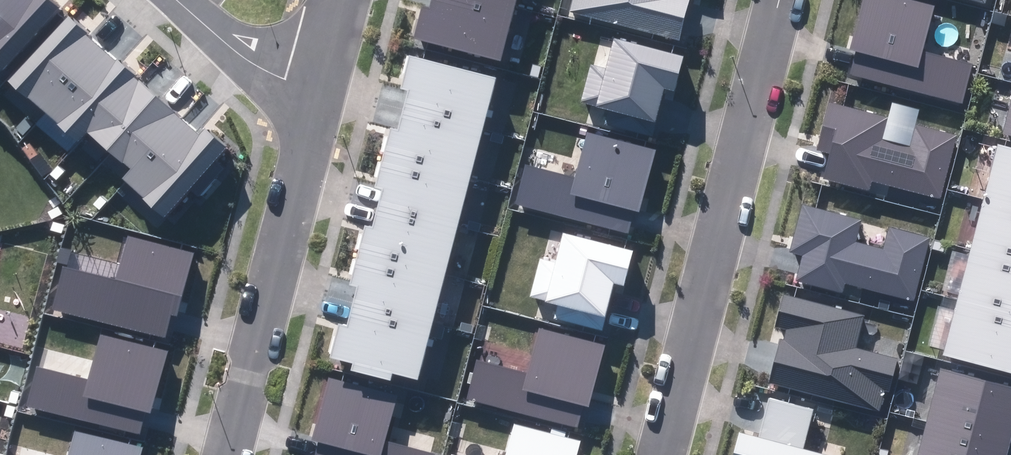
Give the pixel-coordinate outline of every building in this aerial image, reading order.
[(0,8),(0,57),(10,65),(66,2),(63,0),(7,0),(0,8)] [(506,56),(520,4),(505,0),(437,0),(436,3),(428,1),(420,33),(506,56)] [(682,36),(688,10),(691,0),(574,0),(572,9),(682,36)] [(963,97),(972,61),(923,49),(936,0),(862,0),(851,45),(857,47),(854,56),(851,69),(963,97)] [(40,92),(54,105),(110,41),(101,33),(76,12),(19,76),(38,93),(40,92)] [(607,119),(655,132),(661,112),(668,82),(678,85),(687,51),(619,33),(610,64),(594,60),(589,78),(584,96),(611,104),(607,119)] [(110,41),(54,105),(69,118),(68,119),(87,136),(95,126),(142,73),(144,71),(122,51),(110,41)] [(409,104),(487,125),(501,73),(415,51),(407,84),(414,85),(412,92),(409,104)] [(157,86),(142,73),(95,126),(117,145),(163,92),(157,86)] [(163,92),(117,145),(138,164),(185,111),(173,100),(163,92)] [(825,173),(871,185),(873,176),(941,194),(958,130),(916,119),(911,141),(884,134),(890,113),(831,98),(819,144),(832,148),(829,160),(825,173)] [(389,150),(475,174),(487,125),(409,104),(406,115),(404,124),(396,122),(389,150)] [(185,111),(138,164),(129,173),(171,210),(194,185),(202,192),(227,164),(219,158),(234,141),(212,122),(206,129),(195,120),(185,111)] [(518,199),(630,227),(634,211),(636,203),(641,205),(657,143),(592,127),(580,174),(528,161),(518,199)] [(986,191),(1010,197),(1010,142),(999,139),(986,191)] [(384,202),(462,222),(475,174),(389,150),(381,181),(389,183),(386,193),(384,202)] [(972,242),(1010,252),(1010,197),(986,191),(972,242)] [(797,273),(843,286),(846,277),(915,296),(933,231),(890,220),(883,243),(858,236),(864,215),(803,199),(790,246),(804,249),(797,273)] [(372,219),(364,248),(449,271),(462,222),(384,202),(381,214),(379,221),(372,219)] [(557,311),(605,323),(610,302),(617,275),(629,279),(638,244),(567,226),(559,256),(542,252),(532,291),(561,298),(557,311)] [(68,266),(57,308),(169,336),(177,305),(161,301),(163,292),(179,296),(189,253),(131,238),(121,279),(68,266)] [(959,294),(1010,308),(1010,252),(972,242),(959,294)] [(358,300),(436,320),(449,271),(364,248),(356,278),(363,280),(361,289),(358,300)] [(770,377),(881,405),(886,385),(892,387),(901,353),(856,342),(864,310),(784,290),(776,321),(787,324),(785,333),(782,332),(776,355),(770,377)] [(945,346),(1010,363),(1010,308),(959,294),(945,346)] [(356,363),(396,373),(398,366),(422,372),(436,320),(358,300),(355,310),(353,318),(345,316),(337,351),(358,356),(356,363)] [(479,353),(469,394),(580,421),(583,408),(586,397),(591,398),(606,337),(541,321),(530,366),(479,353)] [(43,363),(33,403),(145,431),(166,347),(106,332),(95,376),(43,363)] [(927,413),(1010,435),(1010,380),(940,362),(927,413)] [(438,447),(388,434),(401,387),(334,369),(317,433),(322,435),(319,444),(316,454),(436,454),(438,447)] [(840,452),(811,444),(805,439),(814,403),(771,392),(767,410),(762,430),(742,425),(735,454),(839,454),(840,452)] [(916,454),(1010,454),(1010,435),(927,413),(916,454)] [(583,435),(517,418),(508,454),(578,454),(583,435)] [(141,449),(83,434),(77,454),(140,454),(141,449)]
